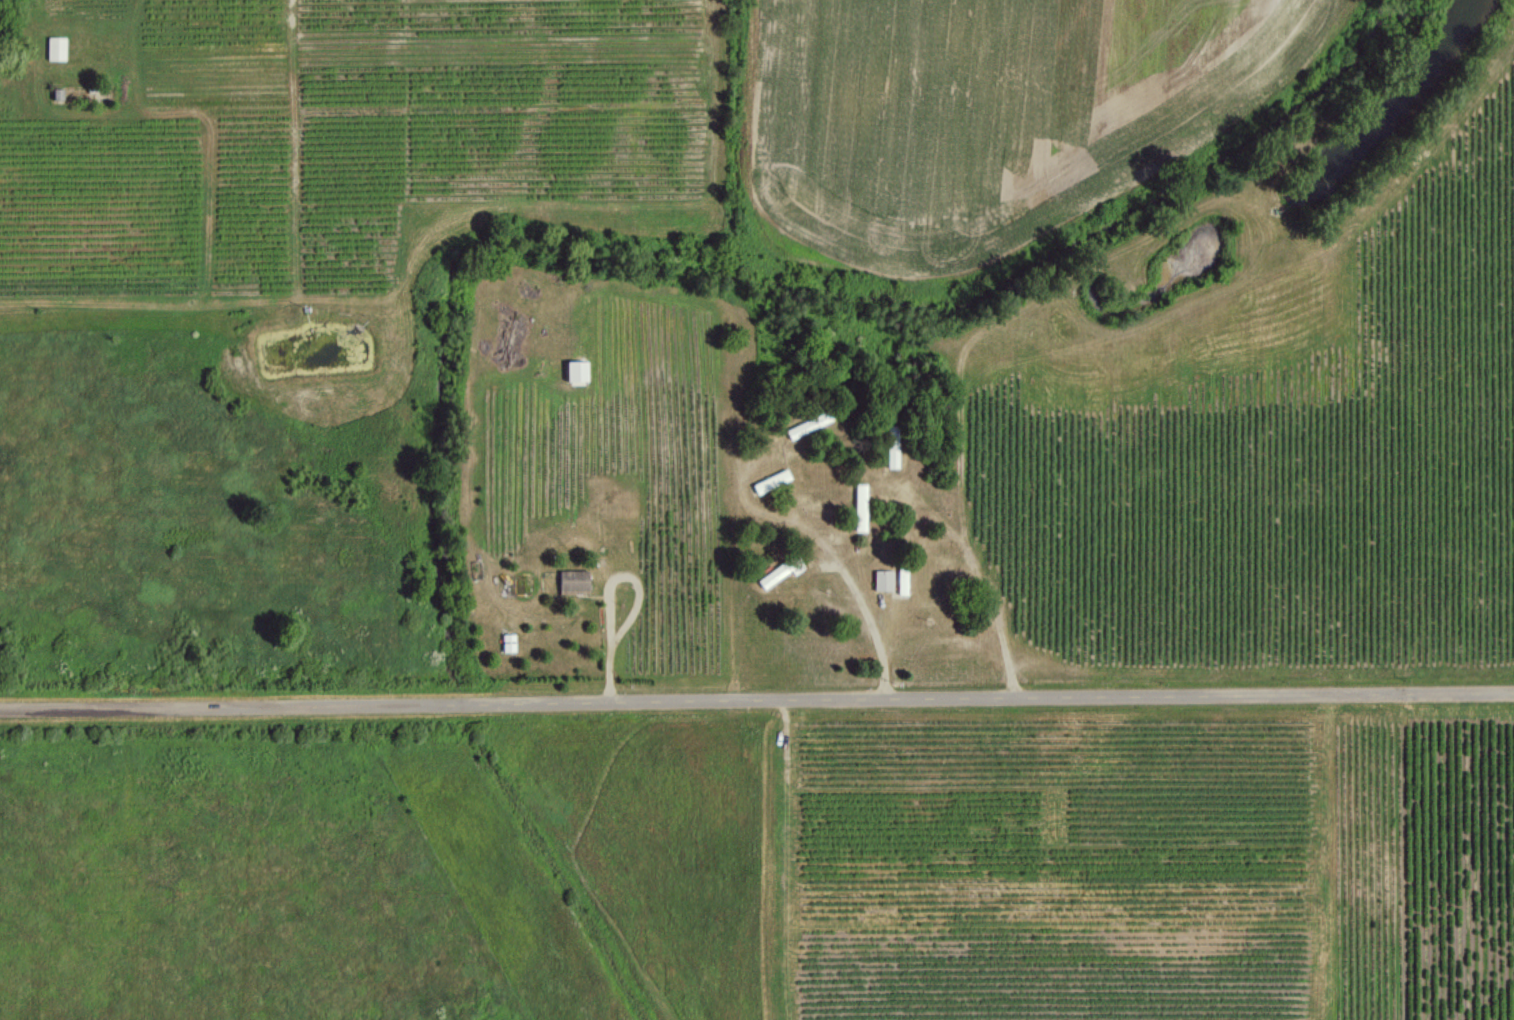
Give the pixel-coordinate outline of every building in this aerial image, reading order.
[(64,37),(47,37),(47,59),(64,60),(64,37)] [(585,361),(565,361),(565,382),(586,381),(585,361)] [(897,467),(896,431),(885,431),(886,468),(897,467)] [(750,484),(755,494),(790,479),(785,469),(750,484)] [(864,484),(854,484),(853,531),(864,531),(864,484)] [(558,593),(587,593),(588,571),(559,570),(558,593)] [(873,590),(891,590),(890,570),(873,570),(873,590)] [(503,652),(515,652),(514,634),(502,634),(503,652)]
